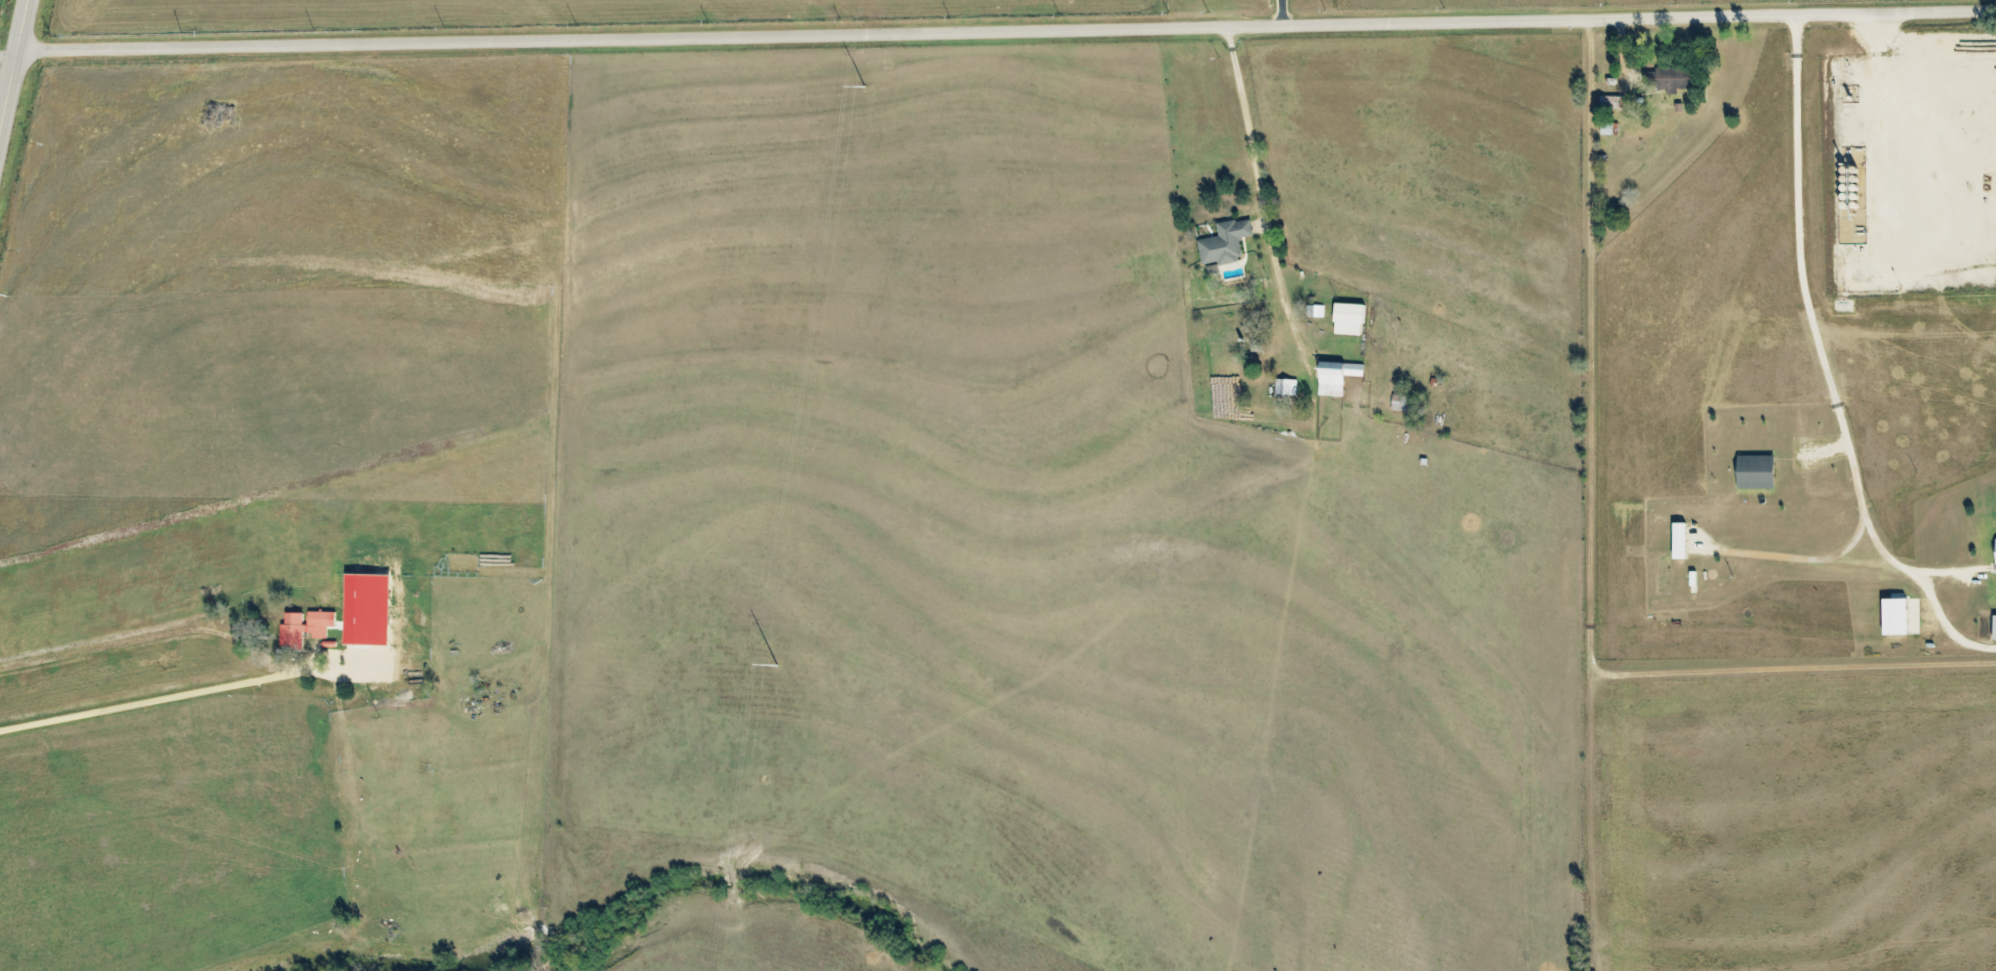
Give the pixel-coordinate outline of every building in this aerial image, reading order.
[(1646,89),(1692,87),(1691,66),(1654,67),(1654,71),(1646,72),(1646,89)] [(1625,96),(1600,96),(1601,109),(1626,109),(1625,96)] [(1198,240),(1202,264),(1218,261),(1218,264),(1243,259),(1239,238),(1253,235),(1249,217),(1216,224),(1219,235),(1198,240)] [(1362,335),(1364,304),(1335,303),(1333,334),(1362,335)] [(1324,317),(1324,305),(1306,305),(1306,317),(1324,317)] [(1343,396),(1344,376),(1363,376),(1364,363),(1320,362),(1318,395),(1343,396)] [(1297,395),(1297,380),(1275,379),(1275,394),(1297,395)] [(1774,455),(1737,456),(1738,489),(1775,488),(1774,455)] [(1673,559),(1687,559),(1686,522),(1673,522),(1673,559)] [(391,646),(394,572),(350,571),(347,645),(391,646)] [(1883,599),(1884,635),(1907,635),(1907,597),(1892,597),(1892,599),(1883,599)] [(335,612),(307,611),(307,624),(303,624),(303,612),(285,612),(285,624),(280,624),(280,647),(304,647),(304,632),(312,633),(312,638),(327,638),(327,627),(335,627),(335,612)]
